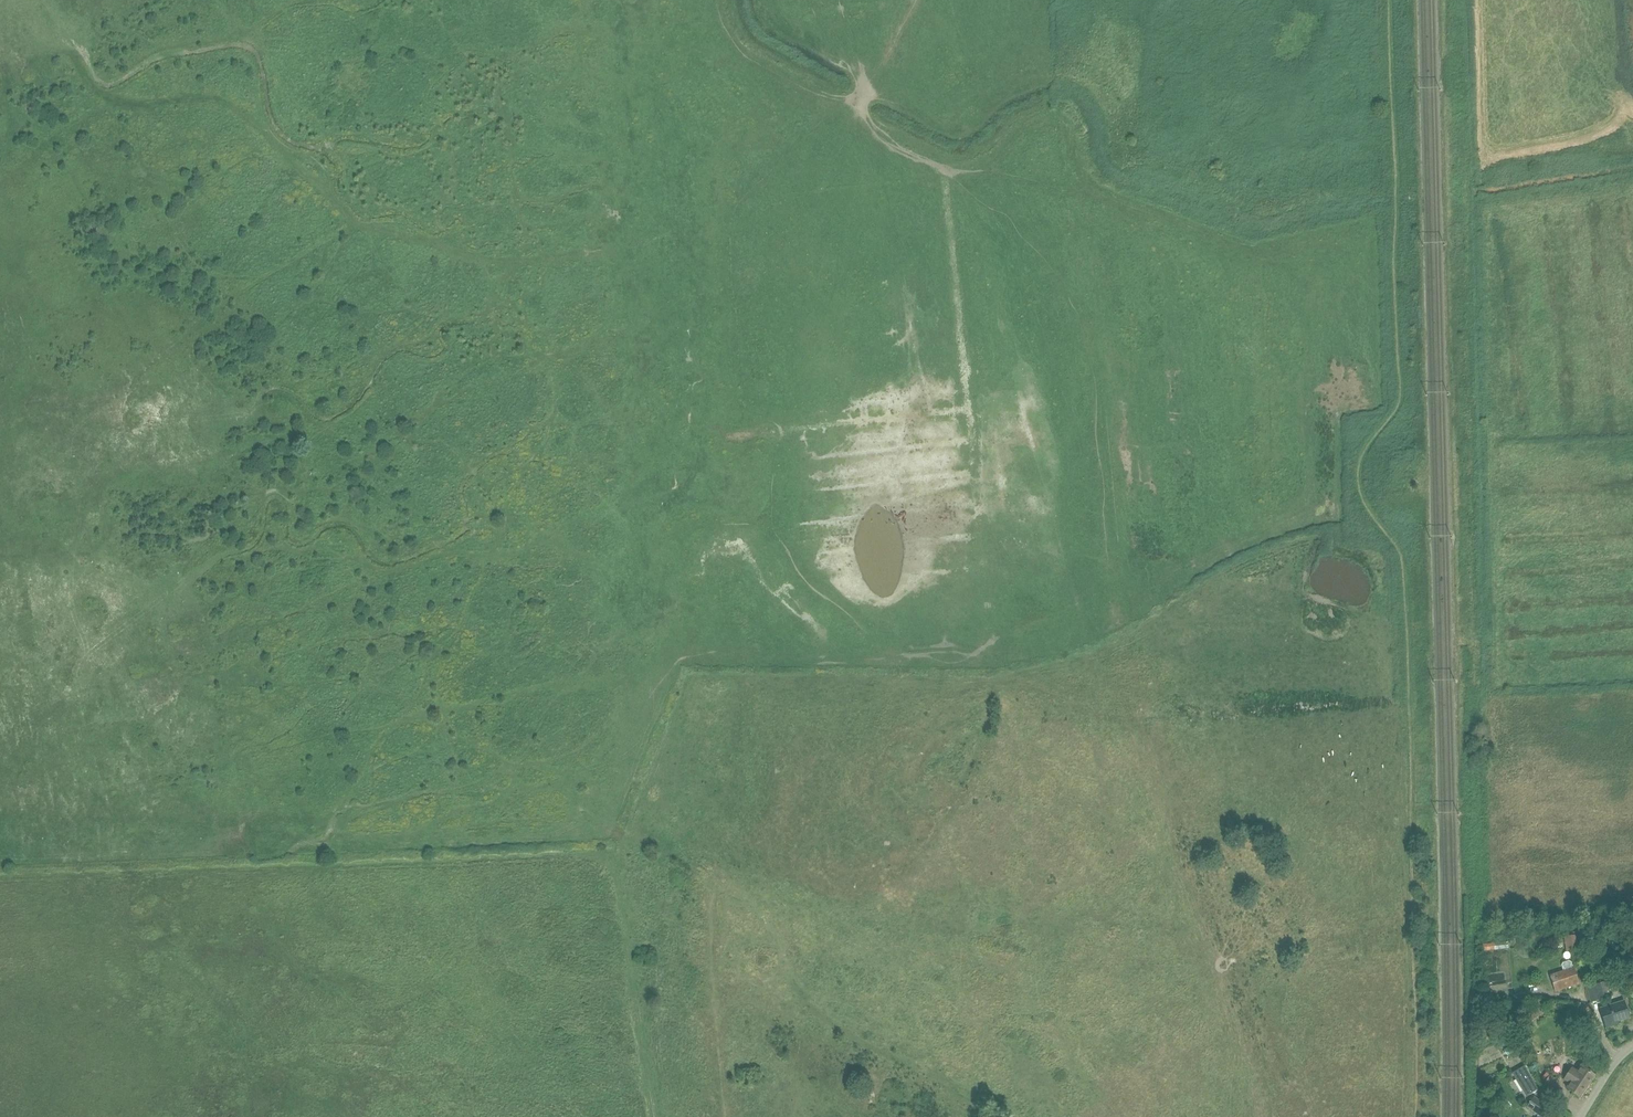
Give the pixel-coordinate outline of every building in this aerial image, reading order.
[(1578,932),(1580,943),(1588,941),(1586,930),(1578,932)] [(1577,936),(1564,938),(1566,951),(1579,949),(1577,936)] [(1509,949),(1508,941),(1494,943),(1483,944),(1483,952),(1495,950),(1509,949)] [(1579,984),(1575,973),(1573,967),(1571,962),(1569,961),(1562,963),(1561,965),(1563,971),(1550,976),(1556,992),(1579,984)] [(1599,1000),(1605,998),(1600,983),(1587,987),(1590,999),(1598,997),(1599,1000)] [(1495,997),(1509,995),(1508,989),(1494,991),(1495,997)] [(1621,999),(1630,996),(1629,991),(1619,994),(1621,999)] [(1519,1007),(1525,1017),(1535,1011),(1529,1002),(1519,1007)] [(1626,1009),(1624,1002),(1600,1009),(1606,1028),(1619,1024),(1618,1021),(1629,1018),(1627,1012),(1628,1012),(1629,1011),(1628,1009),(1627,1008),(1626,1009)] [(1525,1017),(1529,1023),(1534,1019),(1531,1013),(1525,1017)] [(1519,1060),(1507,1067),(1522,1090),(1534,1083),(1519,1060)] [(1580,1097),(1595,1075),(1580,1066),(1577,1070),(1572,1066),(1563,1080),(1569,1084),(1566,1088),(1580,1097)] [(1561,1085),(1551,1076),(1543,1086),(1554,1095),(1561,1085)] [(1551,1108),(1548,1106),(1549,1103),(1544,1100),(1543,1102),(1534,1096),(1527,1107),(1542,1116),(1545,1116),(1551,1108)]
